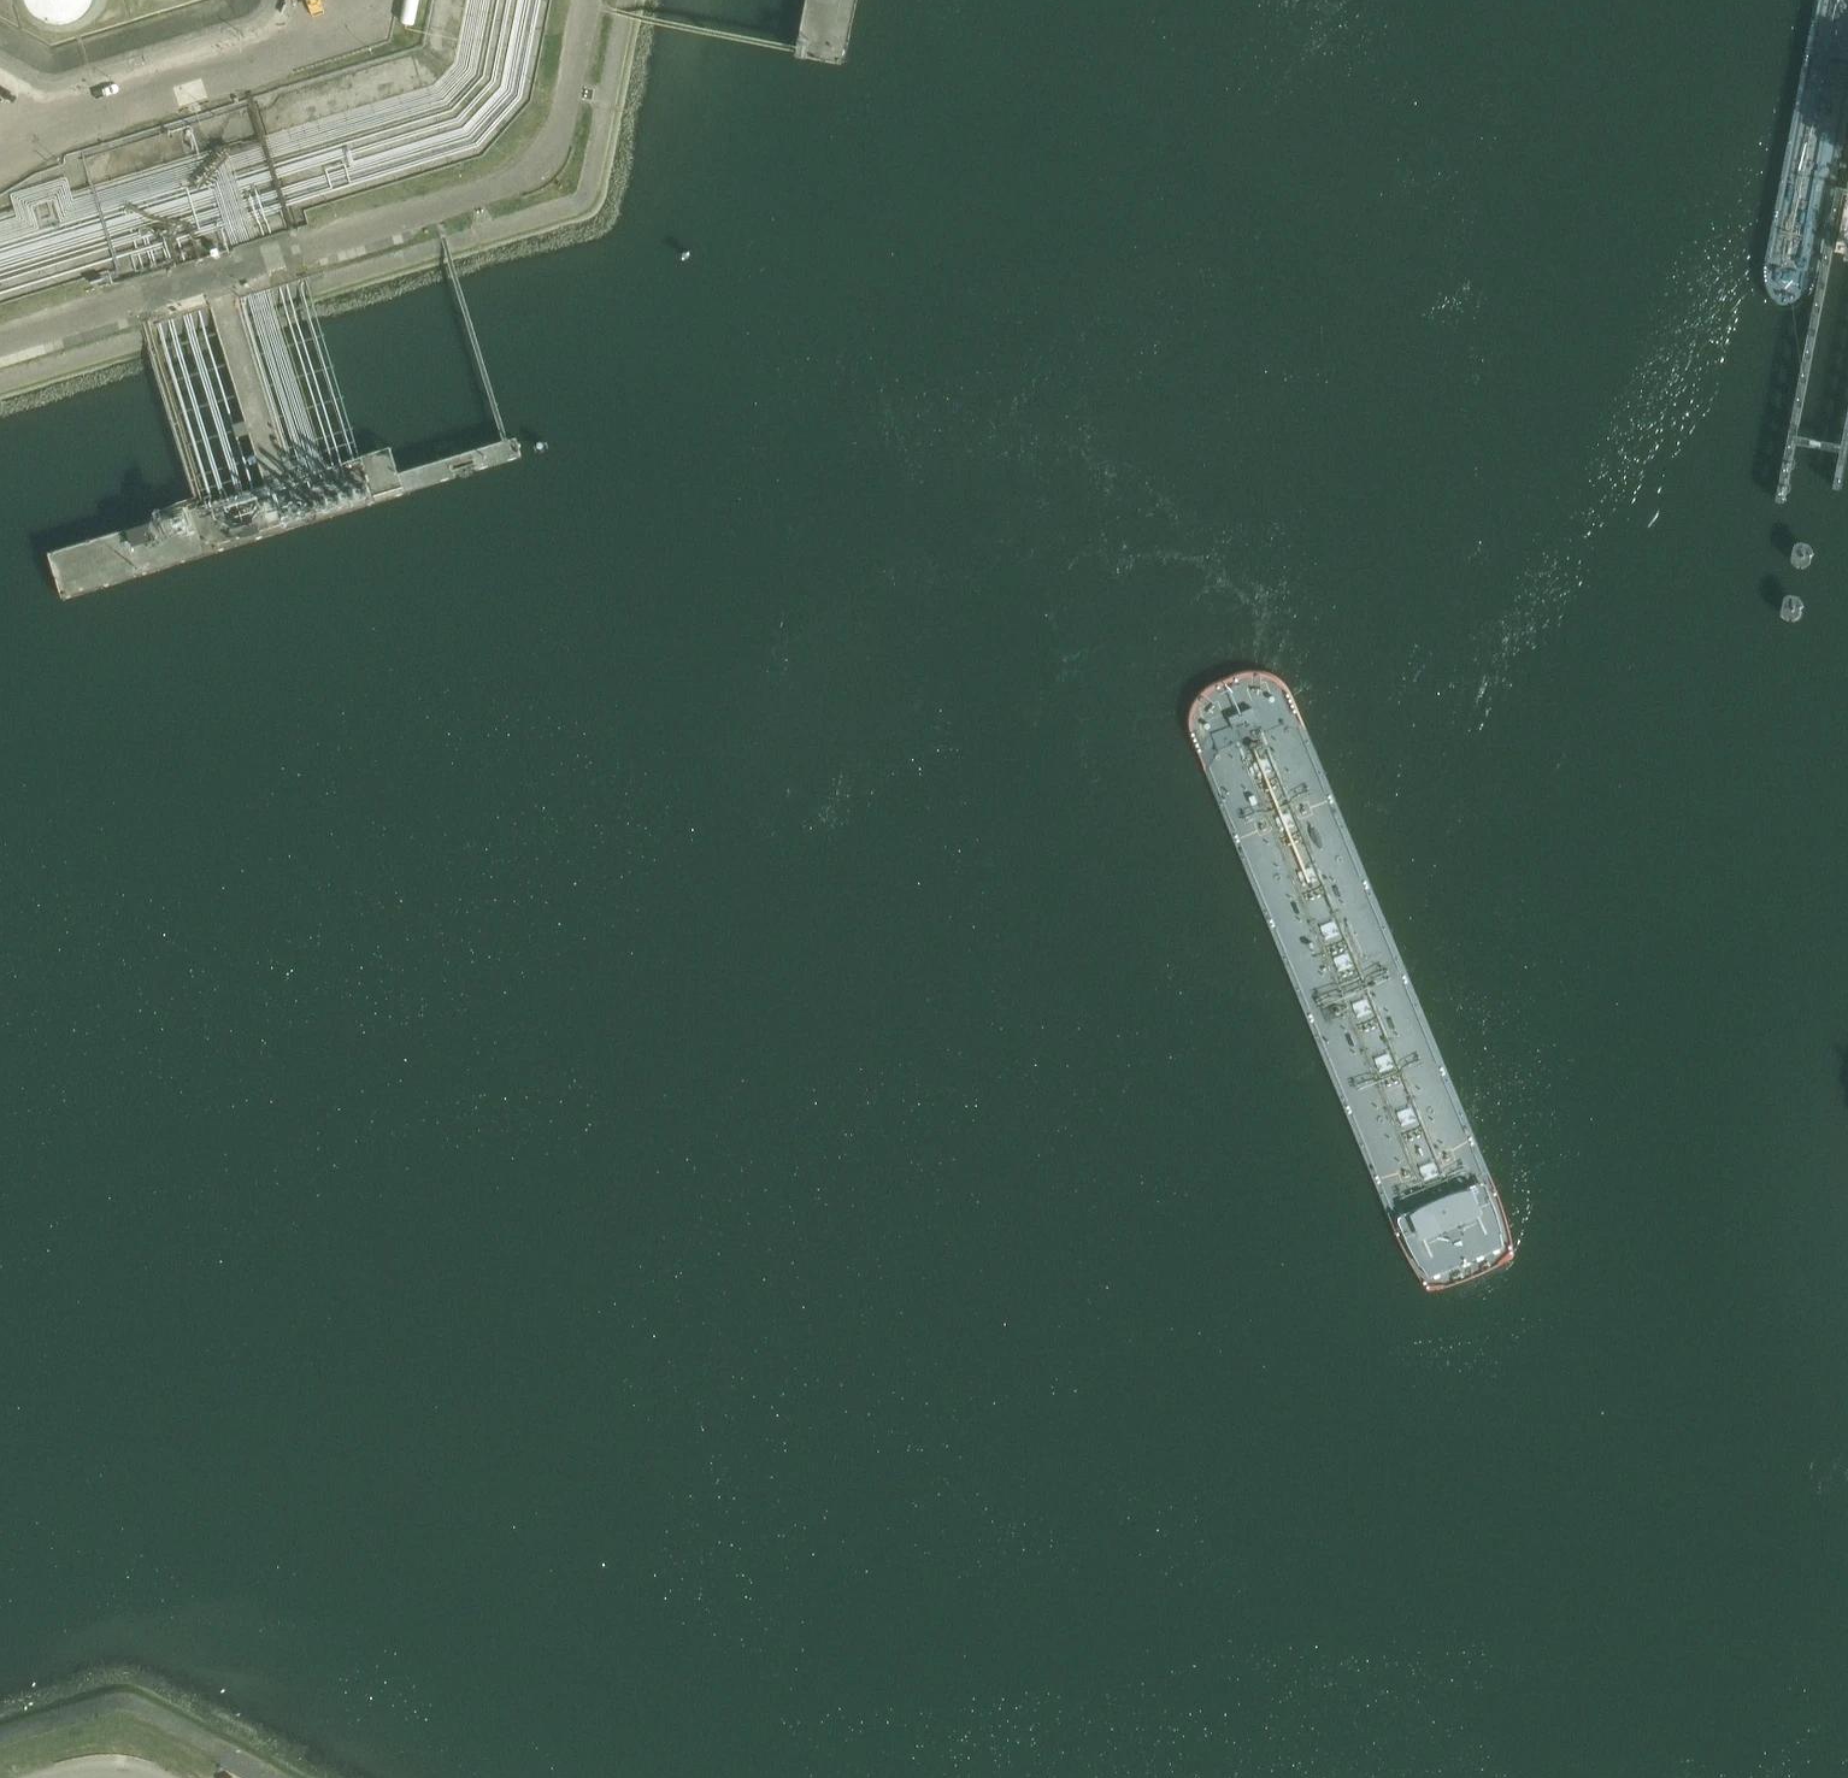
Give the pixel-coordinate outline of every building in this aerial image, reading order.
[(34,4),(39,9),(44,13),(50,15),(57,17),(63,17),(70,16),(76,14),(82,11),(87,6),(91,1),(92,0),(31,0),(34,4)]
